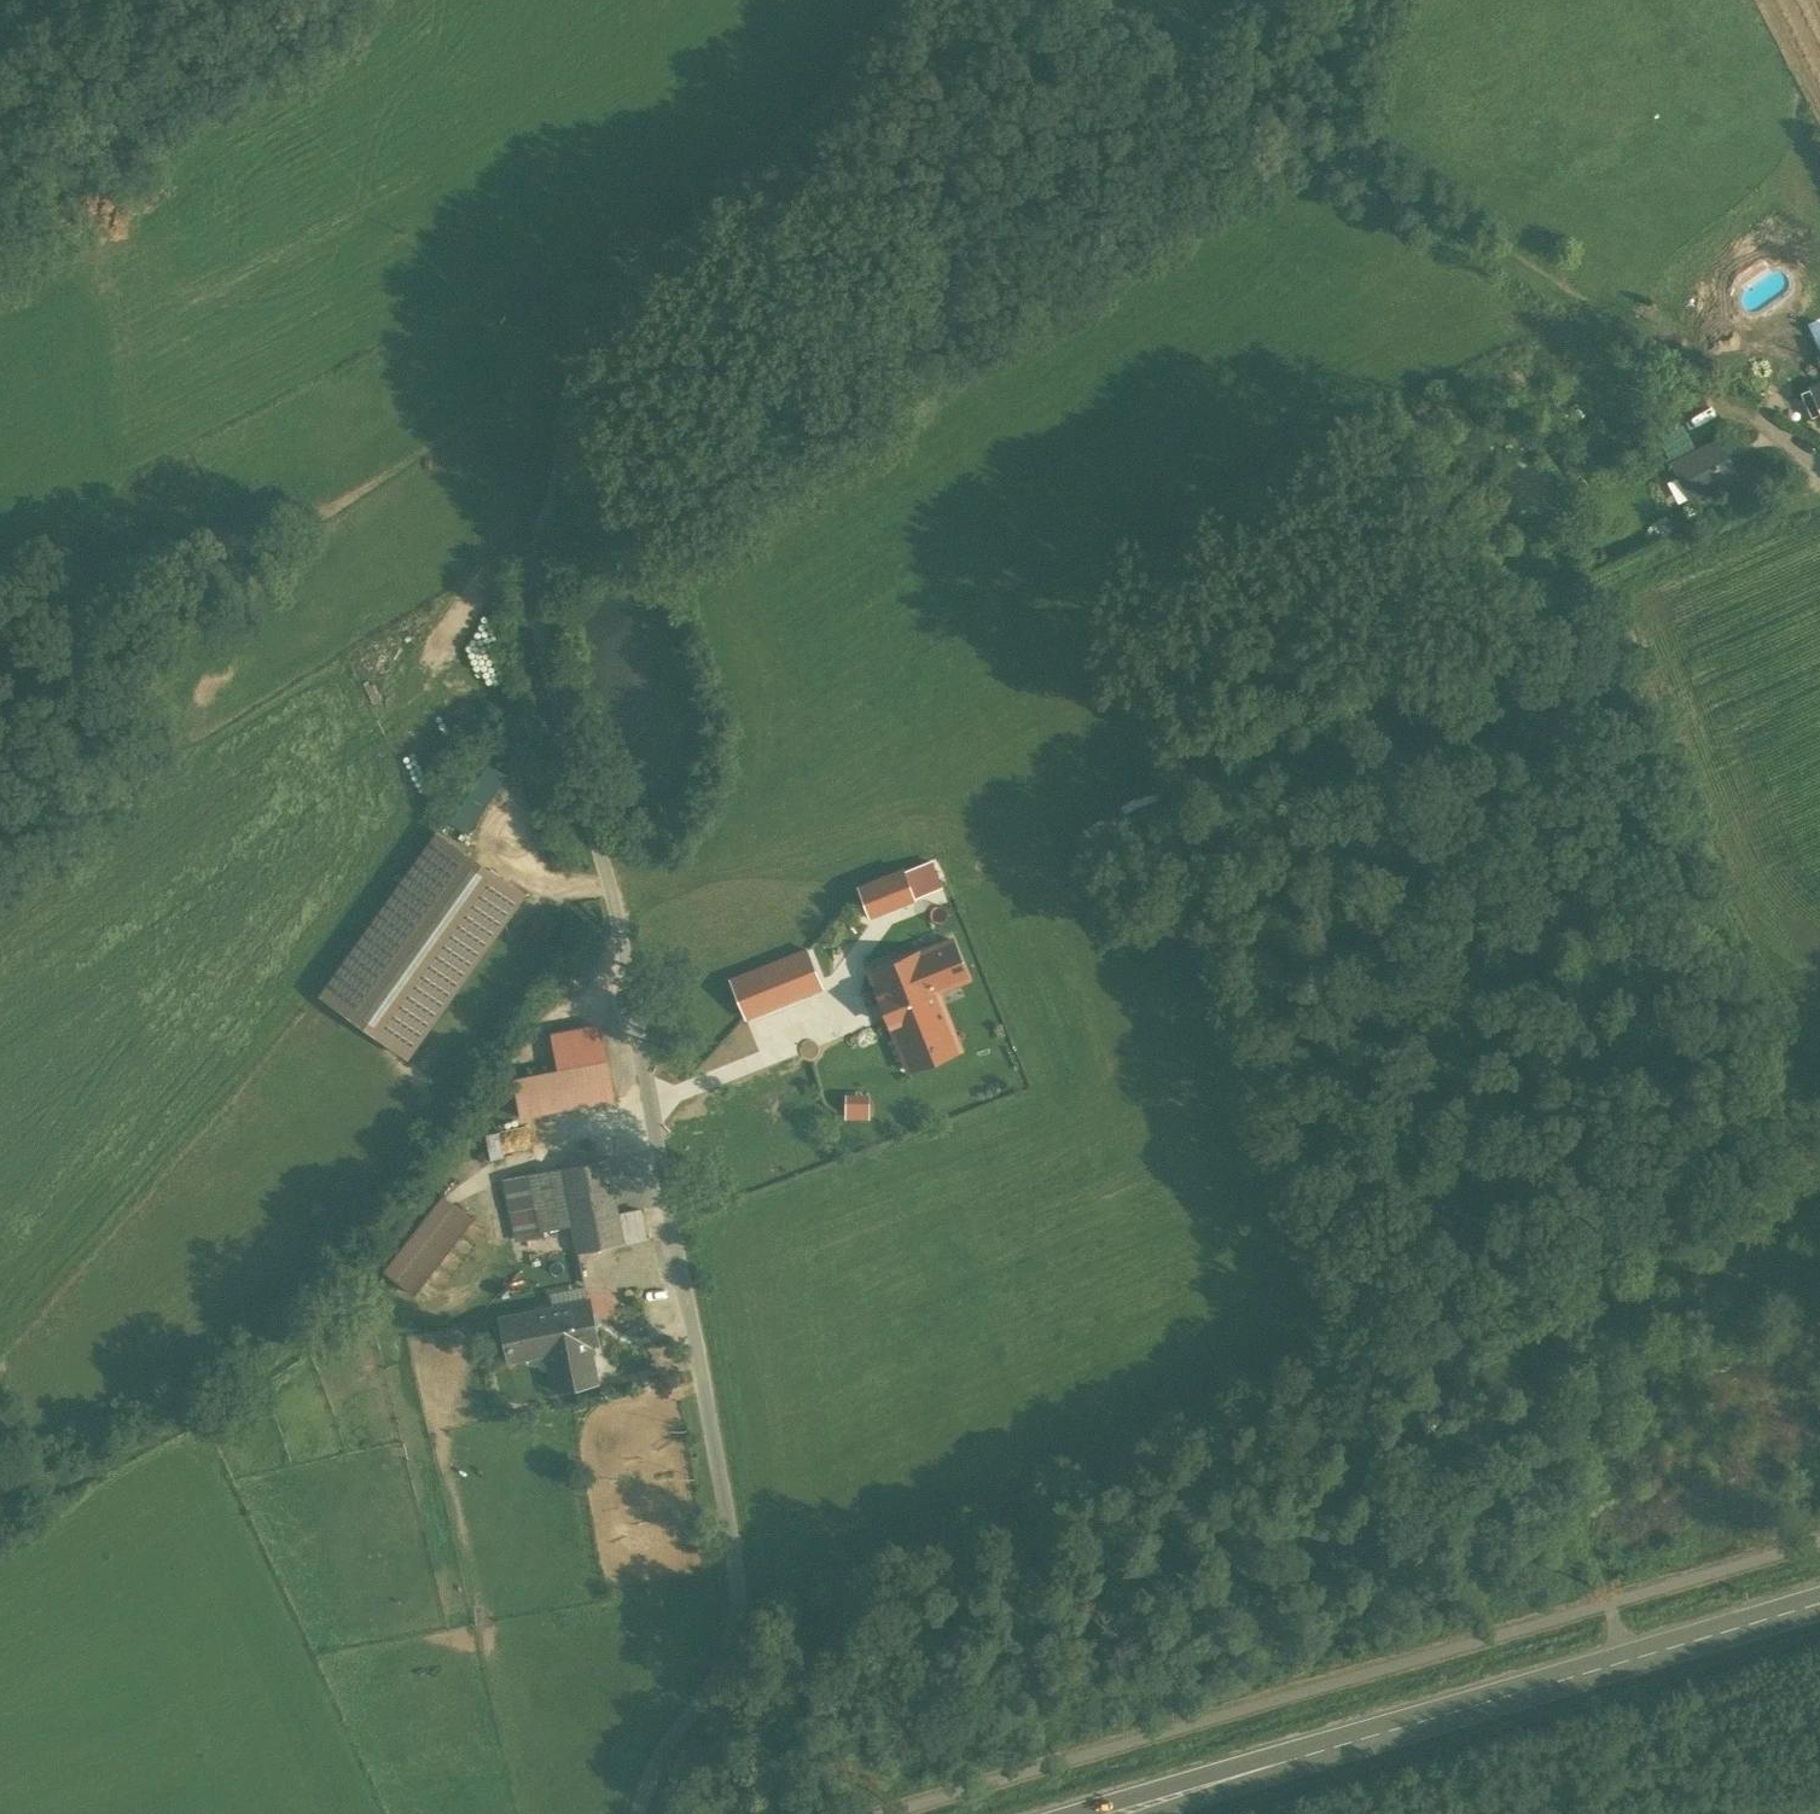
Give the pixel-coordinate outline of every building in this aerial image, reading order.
[(1811,321),(1819,334),(1819,315),(1811,321)] [(1812,415),(1819,411),(1819,384),(1801,393),(1812,415)] [(1718,437),(1671,462),(1690,499),(1737,474),(1718,437)] [(523,893),(436,831),(320,994),(407,1055),(523,893)] [(904,871),(860,888),(870,913),(914,895),(904,871)] [(869,970),(876,987),(895,979),(904,1002),(937,990),(968,977),(953,939),(920,952),(920,950),(869,970)] [(807,949),(730,980),(745,1016),(821,985),(807,949)] [(895,979),(876,987),(908,1069),(960,1049),(937,990),(904,1002),(895,979)] [(556,1070),(513,1078),(520,1115),(613,1099),(599,1024),(550,1033),(556,1070)] [(854,1115),(880,1114),(880,1090),(854,1090),(854,1115)] [(607,1157),(532,1172),(543,1230),(572,1224),(577,1252),(625,1243),(607,1157)] [(543,1230),(532,1172),(503,1178),(515,1235),(543,1230)] [(450,1209),(434,1197),(401,1241),(417,1254),(450,1209)] [(588,1299),(501,1317),(510,1359),(546,1352),(554,1389),(597,1381),(590,1344),(597,1342),(588,1299)]
